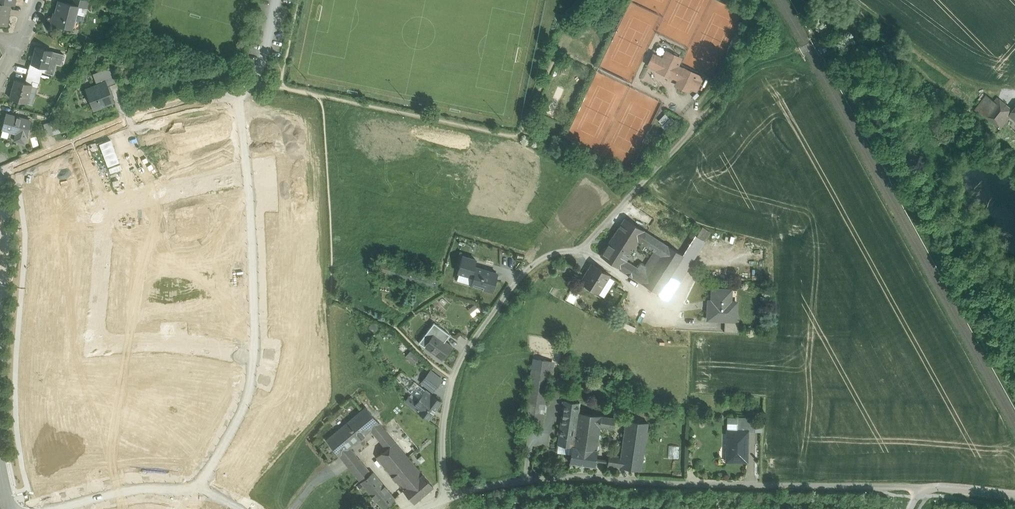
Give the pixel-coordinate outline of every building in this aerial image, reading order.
[(73,4),(59,0),(56,13),(55,12),(52,24),(71,28),(75,15),(77,5),(73,4)] [(89,1),(87,8),(93,10),(95,2),(89,1)] [(7,24),(10,3),(0,2),(0,23),(7,24)] [(87,8),(77,5),(75,15),(85,18),(87,8)] [(52,51),(37,46),(32,64),(44,67),(47,68),(49,61),(57,63),(61,64),(64,55),(52,51)] [(680,58),(667,52),(658,70),(671,77),(672,76),(679,79),(676,85),(688,90),(690,87),(696,74),(684,68),(683,69),(676,66),(680,58)] [(47,68),(46,73),(54,75),(57,63),(49,61),(47,68)] [(42,71),(29,67),(27,73),(41,77),(42,71)] [(109,67),(99,71),(104,83),(106,82),(107,86),(116,83),(109,67)] [(41,77),(27,73),(25,82),(32,84),(33,81),(39,83),(41,77)] [(696,74),(690,87),(696,90),(702,77),(696,74)] [(25,82),(16,80),(10,98),(27,103),(32,84),(25,82)] [(104,83),(87,89),(94,109),(101,106),(102,107),(107,105),(107,104),(113,101),(107,86),(106,82),(104,83)] [(38,86),(32,84),(27,103),(32,104),(38,86)] [(975,109),(983,116),(994,102),(986,95),(975,109)] [(994,102),(983,116),(1004,131),(1014,119),(1009,115),(1013,110),(998,97),(994,102)] [(31,121),(7,114),(2,129),(17,133),(15,140),(25,142),(27,136),(31,121)] [(57,119),(50,121),(51,122),(54,134),(61,132),(57,119)] [(51,122),(44,124),(47,136),(54,134),(51,122)] [(645,230),(625,218),(601,256),(620,268),(619,269),(620,269),(629,256),(638,241),(645,230)] [(719,240),(701,229),(697,236),(706,241),(715,247),(719,240)] [(656,253),(646,267),(629,256),(620,269),(659,294),(663,288),(684,255),(645,230),(638,241),(656,253)] [(684,255),(663,288),(672,294),(706,241),(697,236),(684,255)] [(498,273),(474,267),(477,260),(465,256),(459,272),(475,276),(473,282),(484,286),(484,288),(493,290),(498,273)] [(609,274),(593,264),(582,282),(597,292),(609,274)] [(672,294),(663,288),(659,294),(668,299),(672,294)] [(731,290),(713,289),(712,307),(709,307),(708,319),(725,320),(736,320),(736,319),(736,309),(730,308),(731,290)] [(736,320),(725,320),(724,332),(738,333),(739,320),(736,319),(736,320)] [(446,332),(434,323),(429,329),(434,333),(441,338),(446,332)] [(441,338),(434,333),(424,346),(442,359),(452,346),(441,338)] [(411,350),(406,355),(415,363),(420,358),(411,350)] [(551,361),(533,358),(525,416),(543,418),(551,361)] [(421,382),(436,392),(445,378),(430,368),(421,382)] [(431,394),(419,385),(406,402),(418,411),(418,412),(428,419),(442,401),(432,394),(431,394)] [(578,402),(564,400),(558,444),(572,446),(577,412),(578,402)] [(371,473),(349,447),(371,429),(376,436),(384,429),(366,406),(326,439),(361,482),(371,473)] [(615,417),(577,412),(572,446),(597,449),(600,427),(613,429),(615,417)] [(737,430),(727,430),(726,460),(747,461),(747,431),(748,417),(737,417),(737,430)] [(648,423),(626,420),(620,458),(608,457),(607,464),(642,469),(648,423)] [(394,441),(384,429),(376,436),(386,448),(394,441)] [(386,448),(376,456),(404,490),(423,474),(408,457),(394,441),(386,448)] [(678,457),(678,445),(668,445),(668,457),(678,457)] [(597,449),(572,446),(570,462),(595,466),(597,449)] [(395,498),(373,472),(371,473),(361,482),(383,508),(395,498)] [(404,490),(403,490),(414,502),(433,486),(423,474),(404,490)]
